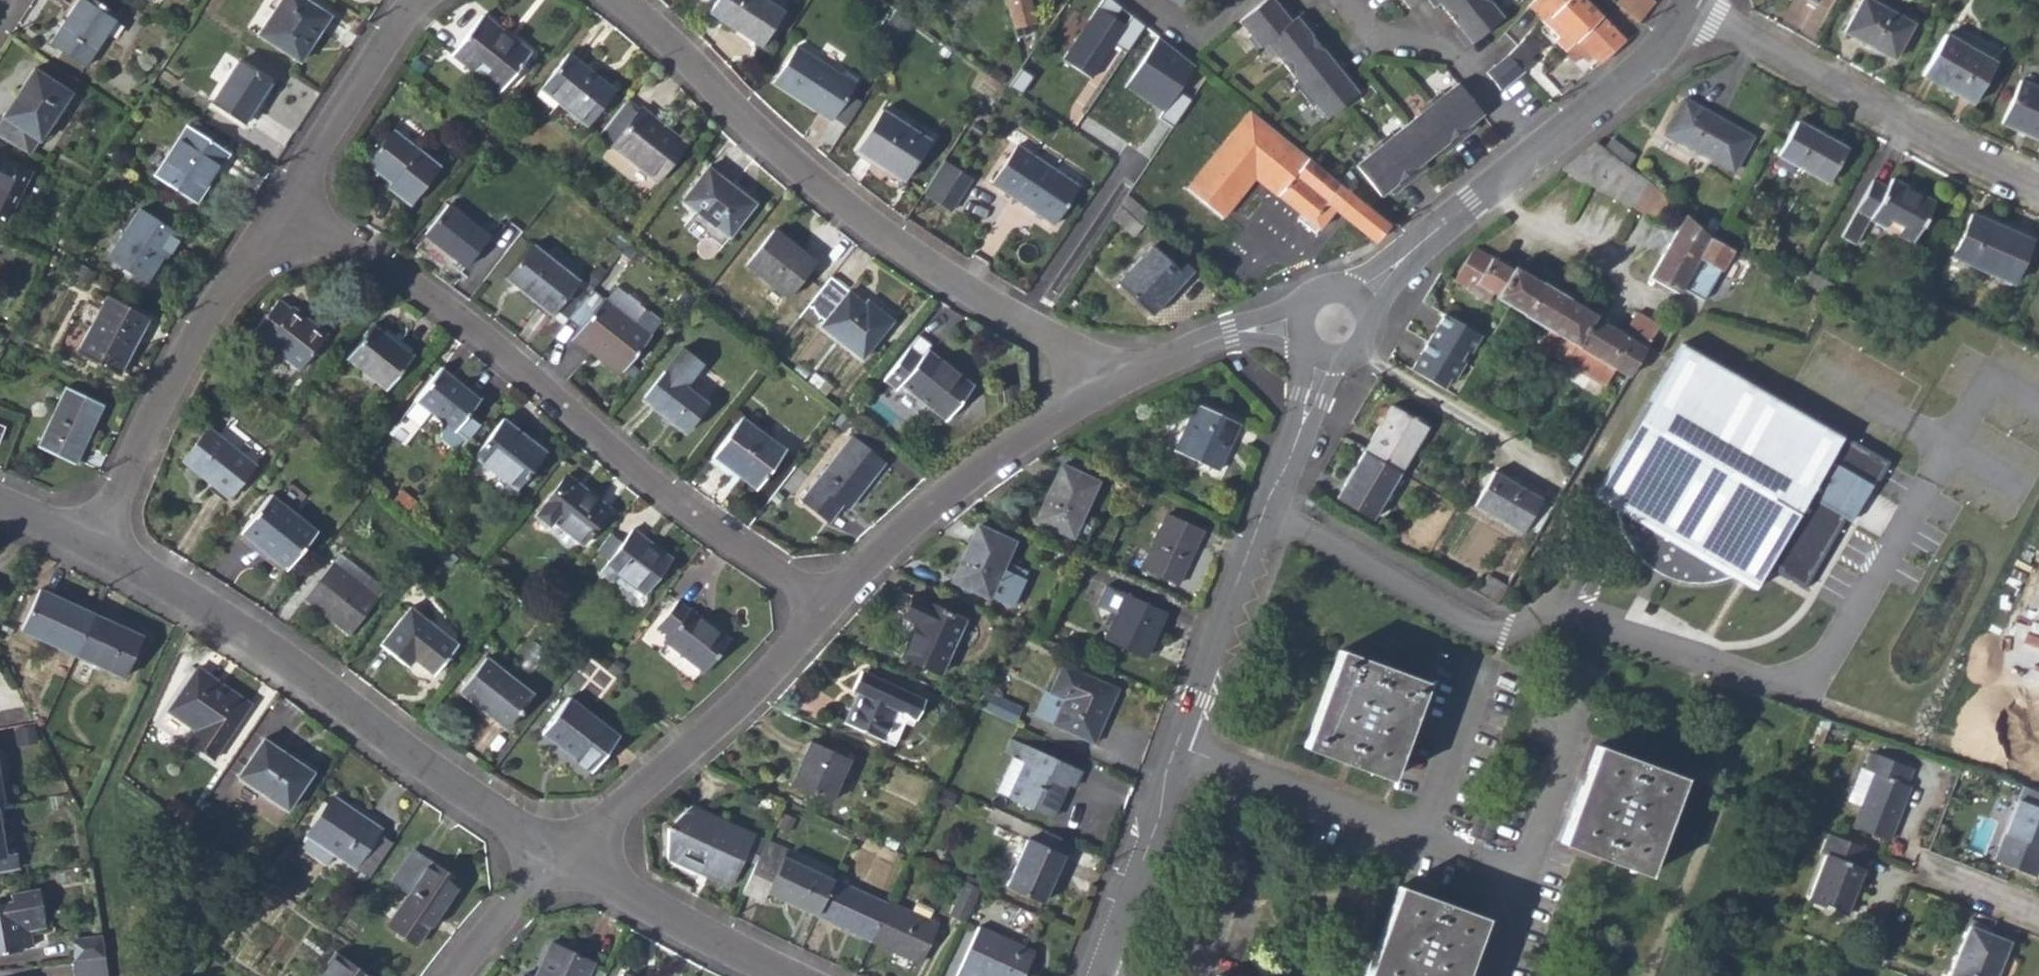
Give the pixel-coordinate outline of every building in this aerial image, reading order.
[(84,67),(118,17),(92,0),(76,0),(48,44),(84,67)] [(294,59),(312,32),(317,34),(328,19),(300,0),(280,0),(258,35),(294,59)] [(759,45),(782,12),(763,0),(713,0),(715,1),(708,10),(759,45)] [(1011,31),(1033,25),(1028,0),(1004,0),(1011,31)] [(1325,117),(1356,92),(1344,76),(1349,71),(1331,50),(1325,54),(1302,25),(1308,21),(1298,10),(1292,15),(1282,3),(1278,6),(1273,0),(1257,0),(1235,19),(1247,32),(1244,35),(1254,47),(1260,43),(1270,53),(1273,52),(1295,79),(1292,81),(1310,103),(1312,101),(1325,117)] [(1407,9),(1418,0),(1400,0),(1407,9)] [(1489,0),(1428,0),(1434,7),(1440,4),(1462,31),(1457,35),(1467,47),(1505,15),(1496,3),(1493,5),(1489,0)] [(1547,10),(1551,13),(1565,0),(1538,0),(1547,10)] [(1572,42),(1598,15),(1582,0),(1565,0),(1551,13),(1548,19),(1572,42)] [(1638,22),(1654,1),(1652,0),(1617,0),(1615,3),(1638,22)] [(1892,60),(1911,25),(1865,0),(1860,0),(1841,33),(1892,60)] [(1553,42),(1563,52),(1572,42),(1548,19),(1551,13),(1547,10),(1540,19),(1558,37),(1553,42)] [(911,24),(895,13),(887,27),(902,37),(911,24)] [(1585,47),(1600,62),(1625,40),(1598,15),(1572,42),(1563,52),(1561,54),(1570,62),(1585,47)] [(450,54),(472,72),(481,62),(506,83),(529,54),(481,16),(450,54)] [(1541,47),(1526,33),(1505,57),(1525,71),(1534,62),(1530,58),(1541,47)] [(1922,76),(1955,95),(1959,88),(1974,96),(1993,63),(1945,35),(1922,76)] [(817,112),(830,121),(831,118),(847,95),(855,82),(840,73),(837,77),(794,49),(772,82),(797,101),(799,98),(818,110),(817,112)] [(540,89),(587,126),(614,93),(567,55),(540,89)] [(1499,90),(1520,73),(1505,57),(1485,74),(1499,90)] [(211,104),(241,124),(269,82),(238,62),(211,104)] [(472,72),(498,93),(506,83),(481,62),(472,72)] [(0,122),(0,141),(25,155),(36,139),(37,140),(39,137),(68,94),(36,73),(22,95),(17,92),(1,117),(3,118),(0,122)] [(2038,140),(2038,89),(2020,80),(2000,124),(2038,140)] [(1361,169),(1387,200),(1401,190),(1405,195),(1428,176),(1423,170),(1450,149),(1455,153),(1477,135),(1474,130),(1487,118),(1462,86),(1447,98),(1445,96),(1423,114),(1425,117),(1398,140),(1395,137),(1374,155),(1375,158),(1361,169)] [(1955,95),(1970,103),(1974,96),(1959,88),(1955,95)] [(847,95),(831,118),(844,127),(859,103),(847,95)] [(683,144),(628,99),(600,134),(612,145),(611,147),(655,181),(683,144)] [(1663,134),(1731,172),(1749,138),(1682,100),(1663,134)] [(853,148),(902,180),(927,142),(878,111),(853,148)] [(1334,211),(1370,242),(1371,243),(1387,225),(1248,111),(1184,188),(1221,217),(1254,178),(1317,229),(1334,211)] [(1776,155),(1826,183),(1844,149),(1794,122),(1776,155)] [(189,131),(212,146),(216,139),(194,124),(189,131)] [(226,155),(212,146),(189,131),(185,130),(155,176),(189,198),(211,168),(215,170),(226,155)] [(386,187),(410,204),(439,168),(391,130),(367,161),(391,181),(386,187)] [(1014,147),(1076,188),(1083,175),(1022,134),(1014,147)] [(1602,150),(1624,166),(1631,156),(1608,140),(1602,150)] [(1594,144),(1560,172),(1581,183),(1602,150),(1594,144)] [(989,184),(1051,225),(1076,188),(1014,147),(989,184)] [(1581,183),(1632,210),(1646,183),(1624,166),(1602,150),(1581,183)] [(4,221),(26,172),(0,158),(0,219),(4,221)] [(946,164),(941,161),(920,193),(924,196),(946,164)] [(969,179),(946,164),(924,196),(947,212),(969,179)] [(681,203),(727,238),(750,209),(729,192),(732,187),(707,169),(681,203)] [(1868,219),(1910,242),(1931,203),(1890,180),(1884,187),(1872,181),(1839,238),(1853,245),(1868,219)] [(1668,202),(1646,183),(1632,210),(1640,214),(1647,201),(1663,211),(1668,202)] [(1133,237),(1151,216),(1127,196),(1110,220),(1133,237)] [(1656,222),(1663,211),(1647,201),(1640,214),(1656,222)] [(423,235),(464,268),(488,237),(447,205),(423,235)] [(106,258),(143,281),(173,234),(136,211),(106,258)] [(1950,256),(2011,283),(2030,241),(1970,214),(1950,256)] [(1719,270),(1731,252),(1710,241),(1683,217),(1666,244),(1695,260),(1696,257),(1719,270)] [(744,265),(787,299),(815,265),(772,230),(744,265)] [(1657,259),(1686,274),(1695,260),(1666,244),(1657,259)] [(552,309),(568,320),(586,297),(571,286),(574,282),(531,247),(507,278),(550,313),(552,309)] [(1452,279),(1471,290),(1469,293),(1484,301),(1489,293),(1494,295),(1509,269),(1472,248),(1452,279)] [(1150,315),(1182,278),(1152,249),(1117,285),(1150,315)] [(1675,294),(1686,274),(1657,259),(1648,278),(1675,294)] [(1494,295),(1492,297),(1523,315),(1540,286),(1510,268),(1509,269),(1494,295)] [(1594,317),(1540,286),(1523,315),(1542,327),(1532,343),(1566,364),(1576,347),(1578,344),(1592,320),(1594,317)] [(606,302),(648,337),(660,322),(617,287),(606,302)] [(819,328),(859,360),(889,322),(863,300),(860,304),(847,293),(819,328)] [(1808,303),(1819,308),(1821,301),(1812,296),(1808,303)] [(75,354),(116,375),(145,319),(105,297),(75,354)] [(650,338),(648,337),(606,302),(603,300),(571,339),(619,375),(650,338)] [(252,332),(299,369),(325,337),(289,309),(288,310),(276,301),(252,332)] [(1594,358),(1626,378),(1644,347),(1656,326),(1636,314),(1622,337),(1592,320),(1578,344),(1595,355),(1594,358)] [(1469,353),(1479,336),(1443,315),(1435,328),(1437,329),(1434,333),(1431,334),(1418,355),(1420,356),(1418,361),(1414,362),(1409,371),(1442,390),(1448,379),(1453,381),(1463,363),(1458,361),(1464,351),(1469,353)] [(346,359),(384,391),(411,356),(372,326),(346,359)] [(1670,333),(1656,326),(1644,347),(1657,355),(1670,333)] [(929,347),(916,337),(883,379),(896,389),(900,384),(945,420),(972,387),(939,360),(935,366),(921,355),(926,350),(929,347)] [(1576,347),(1594,358),(1595,355),(1578,344),(1576,347)] [(1680,346),(1592,498),(1612,510),(1615,524),(1620,537),(1627,549),(1636,560),(1647,569),(1659,576),(1670,582),(1682,585),(1694,587),(1706,586),(1718,583),(1729,579),(1750,591),(1839,438),(1680,346)] [(643,397),(685,433),(707,405),(684,385),(701,364),(681,348),(643,397)] [(939,360),(926,350),(921,355),(935,366),(939,360)] [(439,369),(413,402),(440,423),(431,434),(438,439),(456,454),(477,427),(465,418),(479,401),(439,369)] [(37,446),(70,462),(81,436),(84,438),(99,405),(64,388),(37,446)] [(1173,452),(1217,472),(1239,424),(1194,404),(1173,452)] [(1389,408),(1362,453),(1397,473),(1423,427),(1389,408)] [(712,455),(755,488),(783,452),(739,419),(712,455)] [(472,456),(516,490),(544,456),(500,421),(472,456)] [(213,479),(232,493),(253,466),(206,429),(182,460),(209,482),(213,479)] [(799,501),(825,522),(840,505),(845,509),(882,462),(850,437),(799,501)] [(1370,519),(1397,473),(1362,453),(1334,498),(1370,519)] [(1034,521),(1069,537),(1094,484),(1058,466),(1034,521)] [(1472,505),(1520,533),(1540,500),(1492,473),(1472,505)] [(552,522),(581,544),(607,511),(564,478),(535,516),(548,527),(552,522)] [(398,493),(391,502),(407,514),(413,506),(398,493)] [(270,558),(285,572),(315,533),(268,496),(242,530),(272,555),(270,558)] [(1140,569),(1176,585),(1201,532),(1165,516),(1140,569)] [(950,581),(1001,603),(1013,577),(999,570),(1012,543),(975,527),(950,581)] [(615,575),(642,596),(668,560),(630,531),(620,544),(607,561),(598,572),(610,581),(615,575)] [(620,544),(609,535),(595,552),(607,561),(620,544)] [(305,598),(350,633),(384,590),(340,555),(305,598)] [(18,630),(73,654),(91,615),(36,590),(18,630)] [(1102,640),(1144,659),(1164,614),(1122,594),(1102,640)] [(901,657),(938,673),(962,620),(911,597),(901,618),(914,625),(901,657)] [(662,641),(702,672),(729,639),(688,608),(687,609),(676,602),(656,628),(666,636),(662,641)] [(379,647),(406,667),(413,660),(433,675),(456,647),(408,609),(379,647)] [(109,623),(91,615),(73,654),(122,677),(139,637),(121,629),(119,635),(107,628),(109,623)] [(1303,748),(1388,779),(1424,682),(1339,651),(1303,748)] [(457,692),(504,729),(532,695),(484,658),(457,692)] [(1061,666),(1047,696),(1059,700),(1049,725),(1086,742),(1095,724),(1099,726),(1116,691),(1061,666)] [(185,741),(210,758),(247,705),(195,669),(168,710),(194,728),(185,741)] [(842,724),(884,743),(897,713),(906,717),(914,721),(924,699),(866,673),(860,671),(851,691),(856,694),(861,696),(854,711),(849,710),(842,724)] [(977,708),(987,713),(995,697),(984,691),(977,708)] [(1031,716),(1049,725),(1059,700),(1047,696),(1042,693),(1031,716)] [(849,710),(854,711),(861,696),(856,694),(849,710)] [(541,733),(591,771),(617,739),(567,701),(541,733)] [(884,743),(893,747),(906,717),(897,713),(884,743)] [(1817,746),(1826,722),(1815,718),(1805,741),(1817,746)] [(1086,742),(1091,744),(1099,726),(1095,724),(1086,742)] [(237,777),(285,809),(308,775),(285,760),(286,757),(262,740),(237,777)] [(1008,800),(1049,817),(1064,785),(1072,788),(1079,771),(1011,740),(1005,754),(1012,757),(996,793),(1007,798),(1008,800)] [(789,786),(828,804),(847,760),(809,742),(789,786)] [(1560,842),(1645,874),(1681,777),(1596,745),(1560,842)] [(1871,754),(1864,771),(1871,774),(1858,807),(1851,826),(1887,840),(1907,787),(1903,784),(1909,768),(1871,754)] [(1845,803),(1858,807),(1871,774),(1864,771),(1859,769),(1845,803)] [(2038,863),(2038,793),(2020,786),(1992,859),(2034,876),(2038,863)] [(305,835),(365,878),(372,868),(389,844),(390,843),(375,833),(378,829),(331,797),(305,835)] [(697,871),(700,866),(729,879),(739,858),(753,863),(764,841),(689,807),(667,827),(666,857),(697,871)] [(1771,831),(1778,834),(1784,820),(1776,816),(1771,831)] [(1073,845),(1045,832),(1038,846),(1062,857),(1048,887),(1052,889),(1073,845)] [(1858,867),(1865,848),(1827,832),(1819,853),(1823,855),(1805,900),(1843,915),(1861,869),(1858,867)] [(784,850),(764,840),(764,841),(753,863),(739,893),(759,902),(764,892),(785,901),(787,897),(801,904),(799,908),(816,916),(831,881),(780,858),(784,850)] [(1005,887),(1041,903),(1048,887),(1062,857),(1038,846),(1026,841),(1005,887)] [(389,844),(372,868),(388,879),(405,855),(389,844)] [(7,857),(1,858),(0,848),(0,873),(9,872),(7,857)] [(386,926),(413,944),(457,882),(412,851),(389,882),(408,895),(386,926)] [(7,857),(9,872),(17,871),(14,856),(7,857)] [(262,875),(269,880),(276,870),(269,865),(262,875)] [(700,866),(697,871),(726,885),(729,879),(700,866)] [(886,905),(832,880),(831,881),(816,916),(869,941),(886,905)] [(947,915),(962,922),(977,889),(975,888),(962,882),(947,915)] [(977,889),(997,898),(1000,893),(978,883),(975,888),(977,889)] [(1483,919),(1398,888),(1366,975),(1462,975),(1483,919)] [(16,936),(14,922),(42,917),(37,891),(8,896),(9,904),(0,905),(0,954),(18,951),(19,953),(30,951),(27,934),(16,936)] [(785,901),(799,908),(801,904),(787,897),(785,901)] [(911,913),(887,903),(886,905),(869,941),(868,942),(919,964),(937,926),(928,922),(934,910),(916,902),(911,913)] [(14,922),(16,936),(43,931),(42,917),(14,922)] [(2008,941),(1967,926),(1948,975),(1994,975),(2008,941)] [(1033,953),(978,927),(956,975),(1022,975),(1033,953)] [(69,962),(103,959),(99,936),(67,940),(69,962)] [(592,964),(548,943),(532,975),(585,975),(592,964)] [(335,952),(317,975),(367,975),(335,952)] [(69,962),(71,975),(106,975),(103,959),(69,962)]
